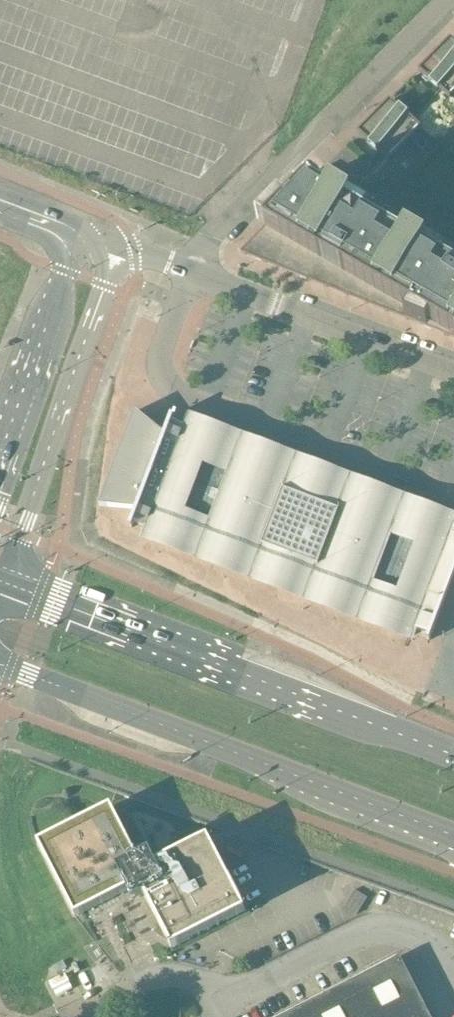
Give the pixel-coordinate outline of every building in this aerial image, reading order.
[(287,204),(280,200),(257,222),(265,227),(240,253),(440,334),(453,339),(453,43),(450,40),(418,72),(440,90),(414,122),(389,101),(357,134),(385,157),(359,188),(324,168),(287,204)] [(143,533),(415,635),(418,628),(429,632),(427,640),(429,641),(436,623),(436,622),(453,574),(453,524),(185,422),(181,432),(170,428),(174,417),(171,416),(165,433),(165,435),(136,414),(101,506),(136,509),(136,511),(135,511),(129,527),(132,528),(134,523),(145,528),(143,533)] [(138,859),(111,806),(37,844),(75,918),(127,891),(129,896),(133,894),(135,897),(139,895),(141,899),(145,897),(172,949),(245,912),(208,838),(155,865),(149,853),(138,859)] [(354,890),(343,907),(356,914),(366,897),(354,890)] [(400,956),(280,1016),(431,1016),(400,956)]
